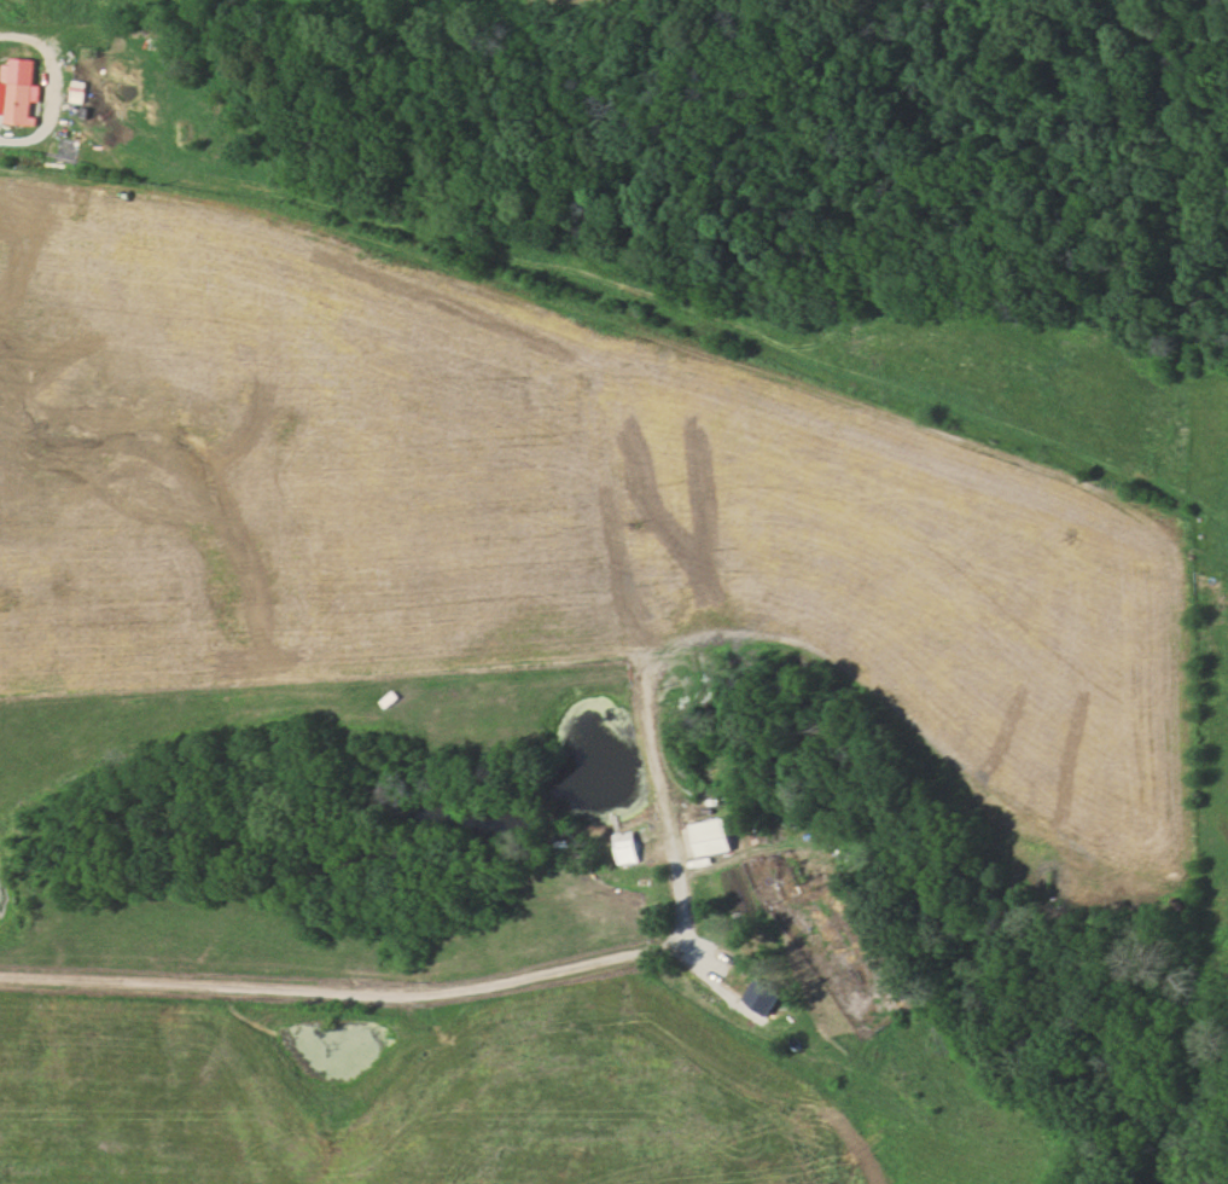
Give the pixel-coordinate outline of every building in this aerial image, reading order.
[(226,13),(226,2),(209,3),(209,13),(226,13)] [(37,125),(40,84),(0,82),(0,103),(6,103),(5,124),(37,125)] [(691,825),(697,857),(733,850),(727,817),(691,825)] [(617,863),(637,862),(635,832),(616,833),(617,863)] [(740,1015),(760,1027),(781,991),(761,979),(740,1015)]
